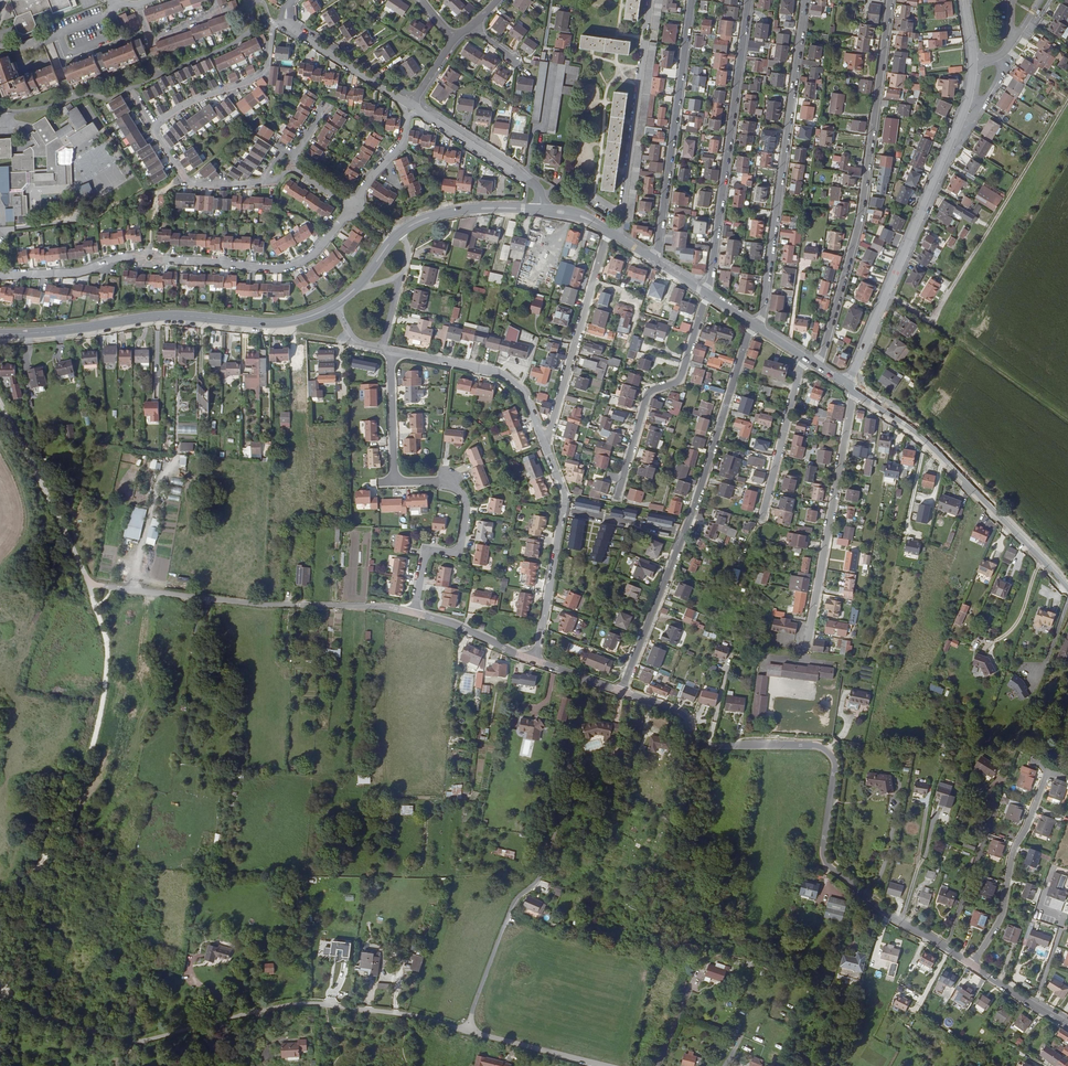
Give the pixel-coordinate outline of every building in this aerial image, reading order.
[(17,17),(14,23),(15,27),(18,32),(24,35),(34,32),(36,25),(33,16),(51,9),(54,16),(73,9),(70,2),(75,0),(10,0),(17,17)] [(171,1),(175,14),(184,10),(183,8),(181,0),(178,1),(178,0),(175,0),(171,1)] [(313,14),(321,9),(316,1),(313,3),(311,0),(309,0),(303,4),(308,12),(310,10),(313,14)] [(399,0),(389,0),(386,5),(403,16),(409,7),(399,0)] [(443,3),(447,7),(448,6),(458,15),(462,11),(468,16),(475,8),(469,3),(466,7),(459,0),(446,0),(443,3)] [(513,5),(523,13),(532,1),(530,0),(516,0),(513,5)] [(624,18),(634,19),(633,20),(636,21),(637,20),(638,20),(641,0),(627,0),(624,18)] [(650,30),(659,32),(661,12),(662,9),(663,0),(655,0),(650,30)] [(662,9),(670,10),(670,11),(676,11),(677,4),(671,3),(672,0),(670,0),(663,0),(662,9)] [(771,0),(760,0),(759,9),(769,11),(771,0)] [(788,0),(783,0),(781,13),(792,15),(794,1),(788,0)] [(175,14),(171,1),(165,3),(165,5),(163,6),(166,16),(175,14)] [(952,3),(935,4),(936,19),(946,19),(946,17),(953,16),(952,3)] [(868,21),(879,22),(881,6),(870,4),(868,21)] [(1062,4),(1056,13),(1067,19),(1067,18),(1067,8),(1062,4)] [(159,5),(153,7),(157,19),(166,16),(163,6),(160,7),(159,5)] [(819,6),(812,5),(811,14),(821,15),(822,8),(818,8),(819,6)] [(912,6),(903,5),(902,19),(903,19),(911,20),(912,6)] [(153,7),(145,10),(144,10),(148,22),(157,19),(153,7)] [(327,18),(332,26),(341,21),(333,7),(322,14),(326,19),(327,18)] [(728,12),(726,21),(731,21),(732,19),(736,19),(738,8),(726,7),(725,11),(728,12)] [(557,11),(555,30),(561,31),(568,32),(569,29),(568,29),(570,13),(557,11)] [(1067,19),(1056,13),(1053,18),(1055,19),(1064,24),(1067,19)] [(502,34),(512,19),(504,14),(502,17),(500,16),(492,27),(502,34)] [(221,30),(230,27),(226,15),(217,18),(218,20),(221,30)] [(215,19),(208,21),(209,22),(213,33),(221,30),(218,20),(215,21),(215,19)] [(415,19),(408,30),(423,40),(430,30),(421,24),(415,19)] [(898,27),(898,31),(900,31),(908,32),(910,23),(911,20),(903,19),(902,28),(898,27)] [(1064,24),(1055,19),(1049,30),(1060,37),(1067,26),(1064,24)] [(701,33),(705,34),(709,35),(711,21),(703,20),(701,33)] [(735,37),(737,22),(731,21),(726,21),(721,20),(718,35),(721,35),(731,36),(735,37)] [(760,42),(765,43),(768,22),(757,20),(754,42),(760,42)] [(344,36),(347,41),(358,34),(350,21),(340,28),(345,36),(344,36)] [(209,22),(200,25),(204,38),(213,35),(213,33),(209,22)] [(517,24),(511,32),(518,37),(517,38),(521,41),(528,31),(517,24)] [(677,26),(665,24),(663,41),(674,42),(677,26)] [(874,33),(875,25),(868,24),(861,24),(859,37),(870,39),(873,39),(874,33)] [(200,25),(191,28),(192,31),(195,40),(204,38),(200,25)] [(192,31),(183,34),(187,46),(196,43),(195,40),(192,31)] [(898,36),(896,48),(908,49),(909,38),(908,37),(908,32),(900,31),(899,36),(898,36)] [(947,31),(933,33),(934,40),(942,40),(948,39),(947,31)] [(368,32),(357,39),(365,50),(375,44),(368,32)] [(701,33),(696,33),(694,47),(701,48),(702,42),(704,42),(705,34),(701,33)] [(183,34),(176,36),(174,37),(178,49),(187,46),(183,34)] [(788,46),(790,35),(778,34),(777,45),(788,46)] [(555,48),(568,50),(569,44),(570,44),(572,37),(560,35),(559,41),(557,40),(555,48)] [(582,35),(580,48),(629,55),(631,41),(582,35)] [(713,52),(726,53),(728,42),(730,42),(731,36),(721,35),(720,40),(715,39),(713,52)] [(260,45),(263,43),(260,36),(248,41),(254,53),(262,49),(260,45)] [(178,49),(174,37),(165,39),(169,52),(178,49)] [(870,39),(859,37),(857,51),(868,53),(869,45),(870,39)] [(1052,43),(1043,37),(1037,46),(1040,48),(1045,51),(1046,52),(1052,43)] [(528,38),(521,47),(531,55),(538,45),(528,38)] [(71,86),(74,85),(78,84),(82,82),(86,81),(94,78),(98,76),(102,75),(101,74),(109,71),(110,73),(114,72),(117,71),(122,69),(126,67),(133,65),(137,63),(141,62),(140,59),(147,57),(144,50),(142,45),(140,39),(129,43),(130,45),(115,50),(114,48),(110,50),(111,52),(103,55),(102,51),(90,56),(91,58),(76,63),(75,62),(71,63),(72,64),(64,67),(68,79),(71,86)] [(169,52),(165,39),(159,41),(160,43),(157,44),(157,46),(154,47),(156,55),(160,54),(160,55),(169,52)] [(943,48),(942,40),(934,40),(929,41),(930,49),(943,48)] [(239,45),(240,47),(245,57),(254,53),(248,41),(239,45)] [(754,42),(750,41),(750,44),(749,44),(748,51),(757,52),(757,51),(759,52),(760,42),(754,42)] [(378,58),(380,57),(383,55),(387,61),(396,55),(388,43),(375,52),(378,58)] [(481,63),(486,55),(475,49),(467,44),(461,54),(479,66),(481,63)] [(812,44),(810,57),(821,58),(823,46),(812,44)] [(778,61),(786,63),(788,46),(777,45),(776,45),(774,61),(778,61)] [(240,47),(232,51),(237,63),(246,59),(245,57),(240,47)] [(290,48),(277,47),(275,59),(289,60),(290,48)] [(1045,51),(1040,48),(1036,53),(1038,54),(1032,63),(1038,67),(1042,69),(1051,55),(1046,52),(1045,51)] [(565,51),(555,49),(553,62),(563,64),(565,51)] [(922,54),(922,50),(919,51),(920,63),(922,63),(922,65),(930,65),(930,60),(928,60),(927,54),(922,54)] [(232,51),(223,55),(229,67),(237,63),(232,51)] [(662,66),(662,67),(671,68),(672,58),(671,58),(672,52),(664,51),(663,57),(662,62),(660,62),(659,66),(662,66)] [(735,59),(735,55),(726,53),(713,52),(712,52),(711,55),(715,56),(715,62),(714,69),(718,70),(725,70),(727,58),(735,59)] [(894,66),(893,73),(903,75),(904,75),(906,64),(906,59),(907,59),(908,53),(897,52),(896,57),(895,57),(894,63),(894,66)] [(490,57),(487,54),(486,55),(481,63),(493,70),(500,61),(491,56),(490,57)] [(864,55),(853,54),(852,61),(850,61),(849,68),(862,70),(864,55)] [(229,67),(223,55),(215,59),(220,71),(229,67)] [(13,62),(10,63),(7,56),(4,57),(0,59),(0,83),(2,88),(3,92),(5,96),(11,94),(13,98),(21,94),(22,96),(29,93),(33,92),(40,89),(47,87),(52,85),(58,83),(51,65),(28,74),(25,75),(21,77),(19,78),(17,74),(16,70),(13,62)] [(1067,59),(1063,56),(1062,57),(1060,61),(1057,66),(1066,71),(1067,67),(1063,65),(1067,59)] [(746,57),(746,61),(756,62),(755,72),(761,73),(763,60),(746,57)] [(202,62),(207,72),(215,68),(210,58),(202,62)] [(412,58),(402,64),(411,78),(421,72),(412,58)] [(1038,67),(1026,59),(1020,69),(1028,73),(1032,76),(1038,67)] [(532,116),(532,119),(539,120),(548,62),(540,61),(539,66),(532,116)] [(197,75),(198,76),(207,72),(202,62),(193,66),(197,75)] [(313,77),(314,71),(314,68),(310,67),(310,64),(301,62),(300,72),(304,73),(303,76),(313,77)] [(558,64),(548,130),(548,134),(556,135),(566,65),(558,64)] [(192,65),(184,69),(189,79),(197,75),(193,66),(192,65)] [(293,80),(294,69),(271,66),(271,71),(278,72),(286,72),(285,81),(277,80),(278,77),(270,76),(269,85),(292,88),(293,80)] [(703,68),(695,66),(692,91),(700,92),(700,86),(705,87),(706,77),(702,76),(703,68)] [(511,74),(500,67),(492,79),(503,86),(511,74)] [(819,68),(812,67),(811,79),(818,80),(819,68)] [(326,80),(327,75),(327,70),(318,68),(317,71),(314,71),(313,77),(312,80),(321,82),(321,79),(326,80)] [(447,84),(454,89),(456,90),(458,87),(454,84),(460,75),(450,68),(444,78),(449,81),(447,84)] [(1020,69),(1018,68),(1015,73),(1013,71),(1010,75),(1014,78),(1022,83),(1026,77),(1028,73),(1020,69)] [(184,69),(175,73),(180,83),(189,79),(184,69)] [(727,71),(725,70),(718,70),(716,85),(725,86),(726,75),(727,71)] [(175,73),(167,77),(171,85),(172,87),(180,83),(175,73)] [(339,84),(340,74),(331,73),(331,75),(327,75),(326,80),(325,84),(334,85),(334,83),(339,84)] [(893,73),(892,73),(891,78),(893,79),(892,87),(901,88),(903,75),(893,73)] [(772,74),(770,87),(783,88),(784,75),(772,74)] [(171,85),(167,77),(166,75),(158,79),(160,83),(163,90),(171,85)] [(920,83),(920,77),(914,76),(913,81),(912,88),(919,89),(920,83)] [(264,87),(268,84),(262,78),(259,80),(264,87)] [(534,80),(518,78),(516,90),(532,92),(534,80)] [(665,79),(657,78),(655,78),(655,85),(659,86),(658,91),(660,91),(663,91),(665,79)] [(1008,87),(1019,94),(1025,84),(1022,83),(1014,78),(1008,87)] [(861,93),(871,95),(872,85),(868,85),(869,80),(862,79),(861,84),(862,84),(861,93)] [(261,89),(264,87),(259,80),(256,82),(260,87),(252,93),(260,103),(267,97),(261,89)] [(743,85),(742,90),(759,92),(759,80),(755,80),(755,86),(743,85)] [(954,88),(955,88),(958,89),(958,80),(949,80),(949,81),(939,80),(938,87),(943,87),(943,97),(954,98),(954,93),(953,92),(954,88)] [(807,82),(805,99),(814,100),(817,83),(814,83),(807,82)] [(1048,83),(1042,91),(1048,94),(1054,84),(1051,82),(1050,84),(1048,83)] [(163,90),(160,83),(151,88),(156,97),(165,93),(163,90)] [(447,84),(444,83),(442,86),(439,85),(432,96),(442,103),(449,91),(451,93),(454,89),(447,84)] [(350,100),(351,91),(347,90),(347,87),(338,86),(337,96),(341,96),(341,99),(350,100)] [(892,87),(890,86),(890,89),(888,88),(887,97),(900,98),(901,88),(892,87)] [(1016,99),(1019,94),(1008,87),(1005,92),(1016,99)] [(156,97),(151,88),(143,92),(148,101),(156,97)] [(363,99),(365,90),(356,89),(355,91),(351,91),(350,100),(358,101),(359,99),(363,99)] [(716,90),(714,102),(722,103),(724,103),(725,91),(716,90)] [(917,104),(920,91),(918,90),(916,98),(908,97),(907,103),(917,104)] [(314,104),(318,97),(311,92),(310,91),(307,95),(305,94),(301,101),(302,102),(309,106),(311,103),(314,104)] [(629,93),(615,91),(601,189),(615,191),(629,93)] [(252,108),(260,103),(252,93),(245,98),(252,108)] [(655,94),(650,93),(646,126),(652,127),(653,118),(651,118),(655,96),(655,94)] [(1042,101),(1045,97),(1039,93),(1036,98),(1042,101)] [(844,95),(832,94),(830,114),(842,116),(844,95)] [(114,111),(126,103),(121,96),(109,103),(114,111)] [(1005,110),(1010,101),(1003,97),(997,105),(1005,110)] [(230,115),(238,109),(229,98),(221,104),(230,115)] [(252,108),(245,98),(237,104),(245,114),(252,108)] [(458,109),(473,112),(475,101),(459,99),(458,109)] [(700,101),(691,99),(689,110),(698,112),(700,101)] [(745,100),(744,114),(754,115),(761,116),(762,111),(754,110),(755,102),(754,102),(747,101),(745,100)] [(945,117),(951,104),(942,100),(936,112),(944,116),(945,117)] [(778,121),(779,112),(781,103),(769,101),(768,110),(766,120),(778,121)] [(297,115),(306,120),(311,112),(308,111),(311,107),(309,106),(302,102),(297,110),(300,112),(297,115)] [(374,117),(376,110),(376,108),(372,107),(372,104),(363,102),(361,113),(365,113),(365,116),(374,117)] [(722,103),(714,102),(712,119),(721,120),(723,108),(721,108),(722,103)] [(804,102),(801,119),(812,121),(814,108),(810,107),(811,103),(804,102)] [(119,119),(128,113),(131,111),(126,103),(114,111),(119,119)] [(10,192),(10,202),(7,204),(7,209),(5,209),(6,221),(15,221),(15,216),(27,215),(26,196),(24,196),(24,191),(31,184),(35,184),(35,186),(72,184),(71,165),(60,165),(59,153),(66,148),(69,153),(77,148),(76,147),(100,131),(94,123),(89,126),(88,124),(88,123),(78,107),(75,109),(72,104),(62,110),(66,115),(69,114),(72,118),(69,120),(71,124),(57,133),(46,117),(33,125),(37,131),(35,133),(34,132),(28,135),(33,142),(34,141),(35,140),(37,142),(35,143),(36,145),(37,147),(32,150),(32,148),(31,146),(23,151),(24,153),(17,154),(17,156),(12,156),(12,154),(11,138),(0,139),(0,158),(12,158),(12,166),(0,167),(0,193),(10,192)] [(210,104),(203,110),(211,121),(219,116),(214,109),(210,104)] [(219,116),(223,121),(230,115),(221,104),(214,109),(219,116)] [(911,106),(901,105),(899,115),(909,116),(911,106)] [(388,120),(388,118),(389,109),(380,108),(379,111),(376,110),(374,117),(374,120),(383,121),(383,119),(388,120)] [(348,114),(339,109),(334,116),(337,118),(334,122),(341,126),(342,127),(347,119),(345,118),(348,114)] [(203,110),(195,115),(203,127),(211,121),(203,110)] [(476,121),(491,124),(492,112),(478,110),(476,121)] [(1053,116),(1044,110),(1041,116),(1045,119),(1044,121),(1048,123),(1053,116)] [(121,129),(133,121),(128,113),(119,119),(116,121),(121,129)] [(203,127),(195,115),(188,121),(194,129),(196,132),(203,127)] [(288,125),(296,130),(298,126),(301,128),(306,120),(297,115),(295,119),(292,117),(288,125)] [(400,126),(402,117),(392,115),(392,118),(388,118),(388,120),(387,127),(396,128),(396,126),(400,126)] [(698,117),(690,116),(689,122),(695,122),(694,127),(687,126),(686,132),(696,133),(697,128),(700,128),(700,123),(702,123),(703,117),(698,117)] [(188,121),(185,117),(177,123),(186,135),(194,129),(188,121)] [(887,134),(883,133),(882,142),(896,144),(899,119),(886,117),(884,129),(887,130),(887,134)] [(721,120),(712,119),(711,118),(709,128),(719,130),(721,120)] [(990,119),(982,133),(992,140),(1001,125),(990,119)] [(334,122),(332,120),(330,124),(328,123),(323,130),(331,135),(333,132),(336,133),(341,126),(334,122)] [(866,122),(853,120),(852,130),(865,132),(866,122)] [(126,137),(138,129),(133,121),(121,129),(126,137)] [(743,135),(741,135),(740,146),(747,147),(747,146),(752,146),(753,137),(751,136),(752,132),(753,132),(755,123),(743,121),(741,131),(743,131),(743,135)] [(494,133),(509,135),(511,124),(504,123),(496,122),(494,133)] [(186,135),(177,123),(170,129),(171,131),(179,140),(186,135)] [(264,125),(259,133),(269,140),(275,132),(264,125)] [(283,138),(290,142),(291,143),(296,135),(294,133),(296,130),(288,125),(283,132),(286,134),(283,138)] [(654,136),(653,140),(664,142),(665,136),(662,136),(663,133),(663,132),(661,132),(662,128),(652,127),(646,126),(645,134),(654,136)] [(773,131),(774,128),(760,126),(758,138),(757,147),(761,148),(763,131),(767,131),(765,148),(774,150),(777,131),(773,131)] [(924,137),(932,141),(937,129),(929,126),(924,137)] [(131,145),(143,137),(138,129),(126,137),(131,145)] [(331,135),(323,130),(318,138),(320,140),(318,143),(326,148),(331,140),(329,139),(331,135)] [(422,145),(423,138),(424,135),(420,135),(420,132),(411,130),(410,140),(414,141),(414,144),(422,145)] [(833,131),(823,130),(821,145),(831,147),(833,131)] [(171,131),(164,136),(172,148),(180,142),(179,140),(171,131)] [(366,142),(374,147),(376,144),(378,145),(384,137),(375,132),(373,136),(371,134),(366,142)] [(806,149),(813,150),(816,133),(812,132),(811,137),(809,137),(808,143),(798,142),(797,148),(806,149)] [(511,144),(527,147),(529,135),(513,133),(511,144)] [(436,146),(437,136),(428,135),(427,138),(423,138),(422,145),(422,147),(431,148),(432,145),(436,146)] [(926,154),(932,141),(924,137),(922,136),(916,149),(918,150),(926,154)] [(138,152),(148,145),(143,137),(131,145),(136,153),(138,152)] [(283,137),(280,141),(288,145),(290,142),(283,138),(283,137)] [(260,138),(255,146),(267,154),(272,146),(260,138)] [(982,138),(973,152),(984,158),(993,144),(982,138)] [(708,152),(717,153),(719,139),(716,139),(715,143),(710,142),(708,152)] [(692,158),(695,141),(685,140),(684,150),(685,150),(684,157),(692,158)] [(363,151),(361,155),(369,160),(374,152),(372,151),(374,147),(366,142),(361,149),(363,151)] [(313,145),(308,153),(317,158),(319,154),(321,156),(326,148),(318,143),(316,147),(313,145)] [(143,160),(155,152),(150,144),(148,145),(138,152),(143,160)] [(644,154),(643,159),(658,161),(660,145),(652,144),(651,155),(644,154)] [(267,154),(255,146),(250,154),(262,162),(267,154)] [(447,161),(448,153),(449,151),(444,151),(445,148),(436,146),(434,156),(439,157),(438,159),(447,161)] [(187,158),(181,162),(183,165),(199,155),(194,147),(187,151),(184,153),(187,158)] [(562,150),(548,148),(545,166),(559,168),(562,150)] [(806,149),(797,148),(795,160),(805,161),(806,149)] [(921,170),(928,154),(926,154),(918,150),(911,165),(914,166),(921,170)] [(447,161),(447,163),(456,164),(456,161),(460,162),(462,152),(453,151),(452,154),(448,153),(447,161)] [(148,168),(160,160),(155,152),(143,160),(148,168)] [(262,162),(250,154),(245,162),(255,168),(257,169),(262,162)] [(199,155),(183,165),(185,169),(192,165),(194,169),(204,163),(199,155)] [(356,156),(351,164),(360,170),(362,166),(364,167),(369,160),(361,155),(359,158),(356,156)] [(713,157),(702,155),(702,161),(706,162),(704,179),(713,180),(713,182),(716,182),(717,180),(717,181),(718,171),(711,170),(712,162),(713,162),(713,157)] [(848,175),(855,175),(861,176),(862,171),(858,171),(859,168),(850,166),(851,158),(850,156),(849,155),(848,155),(847,155),(846,155),(845,156),(844,157),(842,170),(849,171),(848,175)] [(892,167),(893,157),(882,155),(880,166),(892,167)] [(408,157),(401,159),(399,160),(401,164),(397,165),(400,173),(409,170),(408,167),(411,166),(408,157)] [(737,173),(744,174),(748,174),(749,169),(748,169),(749,158),(738,157),(737,168),(738,168),(737,173)] [(972,158),(965,170),(973,176),(981,164),(972,158)] [(768,169),(777,170),(778,164),(777,164),(778,160),(770,159),(768,169)] [(153,176),(163,169),(165,168),(160,160),(148,168),(153,176)] [(245,162),(243,161),(238,169),(250,176),(255,168),(245,162)] [(663,163),(652,162),(650,170),(662,172),(663,163)] [(217,170),(211,163),(200,172),(203,175),(206,179),(210,176),(216,171),(217,170)] [(349,174),(347,177),(355,182),(360,174),(357,173),(360,170),(351,164),(346,172),(349,174)] [(794,168),(793,180),(802,182),(803,182),(805,165),(796,164),(795,169),(794,168)] [(238,169),(234,166),(229,174),(235,178),(238,180),(241,176),(248,180),(250,176),(238,169)] [(892,167),(880,166),(878,182),(887,184),(888,184),(889,176),(891,176),(892,167)] [(914,166),(906,183),(916,187),(923,171),(921,170),(914,166)] [(678,181),(688,183),(690,169),(680,168),(678,181)] [(151,177),(156,184),(168,177),(163,169),(153,176),(151,177)] [(410,174),(409,170),(400,173),(403,182),(403,183),(407,181),(408,185),(411,184),(416,182),(413,173),(410,174)] [(459,170),(456,189),(470,192),(472,179),(463,177),(464,171),(459,170)] [(219,175),(216,171),(210,176),(213,180),(219,175)] [(735,184),(734,189),(736,190),(744,191),(751,192),(752,186),(753,181),(753,175),(748,174),(744,174),(743,180),(747,180),(747,186),(735,184)] [(848,175),(845,174),(843,185),(854,186),(855,175),(848,175)] [(645,176),(643,193),(653,195),(654,190),(653,189),(654,178),(653,178),(645,176)] [(954,181),(951,185),(960,191),(966,182),(955,176),(953,180),(954,181)] [(295,197),(300,190),(296,187),(298,185),(290,180),(285,188),(288,190),(287,193),(295,197)] [(493,182),(480,180),(479,192),(491,194),(493,182)] [(802,182),(793,180),(791,192),(800,194),(802,182)] [(372,193),(380,198),(385,190),(382,188),(383,186),(376,181),(371,188),(374,191),(372,193)] [(419,181),(416,182),(411,184),(412,188),(409,189),(412,198),(421,194),(420,190),(423,189),(419,181)] [(878,182),(876,194),(886,195),(887,184),(878,182)] [(81,196),(92,192),(89,183),(77,187),(81,196)] [(960,191),(951,185),(949,188),(958,194),(960,191)] [(983,185),(981,187),(1001,200),(1002,200),(1004,198),(983,185)] [(839,188),(832,186),(830,200),(834,201),(838,201),(839,197),(841,197),(842,192),(840,192),(840,188),(839,188)] [(897,201),(907,205),(910,198),(913,196),(912,194),(914,190),(903,186),(897,201)] [(1001,200),(981,187),(975,198),(995,210),(1001,200)] [(758,188),(756,202),(766,203),(767,189),(758,188)] [(307,203),(312,194),(305,189),(303,192),(300,190),(295,197),(302,202),(304,200),(307,203)] [(700,191),(698,206),(709,207),(711,193),(707,192),(707,190),(703,189),(702,192),(700,191)] [(385,190),(380,198),(388,203),(389,201),(393,203),(398,195),(390,190),(388,192),(385,190)] [(744,191),(736,190),(733,207),(742,208),(744,191)] [(223,210),(224,191),(220,191),(220,199),(214,198),(214,210),(223,210)] [(228,199),(228,191),(224,191),(223,210),(233,211),(233,206),(233,199),(228,199)] [(675,192),(674,204),(687,206),(688,203),(684,202),(685,194),(675,192)] [(177,208),(186,208),(187,194),(177,193),(177,208)] [(187,194),(186,208),(195,209),(196,196),(196,194),(187,194)] [(317,212),(322,204),(319,202),(320,199),(312,194),(307,203),(310,205),(309,207),(317,212)] [(205,211),(205,196),(196,196),(195,209),(195,210),(205,211)] [(214,211),(214,210),(214,198),(214,197),(205,196),(205,211),(214,211)] [(243,197),(233,196),(233,199),(233,206),(237,206),(237,209),(246,210),(247,200),(242,200),(243,197)] [(260,207),(260,198),(251,197),(251,200),(247,200),(246,210),(255,210),(255,207),(260,207)] [(650,211),(651,206),(651,203),(653,203),(654,198),(644,197),(643,201),(640,200),(639,210),(650,211)] [(877,207),(876,210),(882,211),(886,212),(887,212),(888,209),(881,208),(881,207),(878,207),(879,203),(882,203),(883,199),(874,197),(873,199),(872,199),(871,206),(877,207)] [(962,203),(966,206),(969,208),(973,201),(966,197),(962,203)] [(269,198),(260,198),(260,207),(264,208),(264,210),(273,211),(273,201),(269,201),(269,198)] [(965,209),(957,205),(955,208),(944,201),(938,210),(940,211),(950,217),(953,211),(963,217),(967,211),(965,209)] [(848,203),(841,202),(840,206),(837,205),(835,218),(845,219),(846,214),(847,207),(849,207),(849,203),(848,203)] [(325,206),(322,204),(317,212),(324,217),(326,215),(329,217),(335,209),(327,203),(325,206)] [(876,210),(867,209),(867,213),(874,214),(873,222),(878,223),(879,218),(881,218),(882,211),(876,210)] [(950,217),(940,211),(937,217),(944,221),(944,222),(949,225),(953,218),(950,217)] [(975,215),(967,211),(963,217),(971,222),(975,215)] [(769,221),(769,215),(765,215),(765,213),(764,213),(761,213),(761,215),(757,214),(756,219),(764,220),(764,223),(766,223),(766,221),(769,221)] [(685,216),(675,214),(673,231),(674,231),(676,231),(683,232),(685,216)] [(900,233),(906,219),(900,217),(895,215),(893,219),(896,220),(893,226),(891,225),(889,228),(900,233)] [(710,219),(691,216),(689,232),(705,234),(706,223),(710,223),(710,219)] [(794,218),(783,216),(782,223),(793,224),(794,218)] [(541,218),(532,217),(526,241),(534,243),(541,218)] [(761,238),(762,233),(761,233),(762,227),(763,228),(764,222),(753,220),(751,237),(761,238)] [(512,237),(516,223),(508,221),(504,235),(512,237)] [(949,227),(946,231),(952,235),(960,222),(957,221),(953,229),(949,227)] [(632,224),(631,236),(634,238),(635,231),(643,232),(643,235),(652,236),(652,233),(655,234),(655,227),(653,227),(639,225),(632,224)] [(297,234),(301,242),(309,238),(308,236),(312,234),(307,225),(299,229),(301,232),(297,234)] [(350,239),(359,245),(364,237),(362,236),(364,232),(355,226),(350,235),(353,236),(350,239)] [(725,226),(724,237),(734,238),(735,237),(732,236),(733,232),(728,232),(729,227),(725,226)] [(963,239),(969,228),(965,226),(964,227),(959,236),(963,239)] [(485,240),(487,230),(478,228),(477,229),(477,231),(472,230),(466,257),(479,261),(482,250),(473,248),(475,237),(485,240)] [(133,243),(142,241),(141,231),(137,232),(136,229),(127,230),(128,240),(132,239),(133,243)] [(114,235),(116,245),(124,244),(124,240),(128,240),(127,230),(118,232),(118,234),(114,235)] [(163,232),(158,232),(158,242),(167,242),(167,240),(172,240),(172,233),(172,230),(163,230),(163,232)] [(597,235),(584,231),(582,240),(586,241),(588,238),(596,240),(597,235)] [(672,247),(675,247),(677,248),(687,249),(689,233),(683,232),(676,231),(675,238),(673,238),(672,247)] [(796,237),(801,238),(802,232),(797,231),(797,233),(786,231),(781,231),(781,235),(791,236),(790,244),(795,245),(796,237)] [(842,233),(831,231),(829,244),(840,245),(842,233)] [(107,246),(116,245),(114,235),(110,235),(110,232),(101,234),(102,243),(106,242),(107,246)] [(567,242),(565,241),(564,248),(568,249),(569,249),(571,243),(576,244),(579,235),(569,232),(567,242)] [(181,233),(172,233),(172,240),(171,243),(175,243),(175,246),(184,247),(185,237),(181,237),(181,233)] [(284,238),(289,246),(292,244),(294,247),(301,242),(297,234),(293,236),(291,233),(284,238)] [(467,236),(454,233),(451,246),(464,249),(467,236)] [(877,253),(879,254),(879,253),(882,247),(887,237),(878,233),(872,247),(860,241),(859,245),(868,249),(877,253)] [(189,237),(185,237),(184,247),(193,247),(194,244),(198,244),(198,235),(190,234),(189,237)] [(921,248),(925,250),(927,251),(929,248),(934,251),(932,254),(933,255),(938,258),(943,251),(936,247),(938,244),(933,241),(935,237),(930,234),(921,248)] [(198,235),(198,244),(202,244),(202,247),(211,248),(211,241),(211,238),(206,238),(206,235),(198,235)] [(229,249),(238,249),(238,240),(233,240),(233,237),(225,236),(225,238),(225,246),(229,246),(229,249)] [(238,240),(238,249),(247,250),(247,247),(251,247),(251,240),(252,238),(243,237),(243,240),(238,240)] [(526,241),(512,237),(510,247),(509,249),(523,252),(524,250),(526,241)] [(956,239),(952,237),(947,245),(951,247),(956,239)] [(211,248),(211,250),(220,251),(220,248),(225,248),(225,246),(225,238),(216,238),(216,241),(211,241),(211,248)] [(285,248),(289,246),(284,238),(272,244),(278,255),(286,251),(285,248)] [(354,253),(359,245),(350,239),(349,242),(346,241),(341,249),(349,255),(351,251),(354,253)] [(729,239),(727,255),(732,255),(738,256),(740,241),(729,239)] [(251,247),(251,249),(256,250),(256,252),(264,253),(265,243),(260,243),(260,240),(251,240),(251,247)] [(90,254),(99,253),(97,243),(93,244),(92,241),(84,242),(84,245),(85,251),(90,251),(90,254)] [(443,256),(447,244),(441,242),(440,244),(432,241),(429,251),(443,256)] [(760,261),(763,244),(746,242),(745,246),(751,247),(750,259),(760,261)] [(72,249),(73,259),(81,259),(80,255),(86,254),(85,251),(84,245),(75,246),(75,249),(72,249)] [(498,259),(506,261),(509,249),(510,247),(502,245),(498,259)] [(693,262),(691,274),(702,276),(704,274),(706,262),(698,260),(698,256),(699,251),(707,252),(708,252),(709,247),(695,245),(695,250),(693,262)] [(58,249),(59,258),(63,258),(64,261),(73,259),(72,249),(67,250),(67,247),(58,249)] [(820,249),(807,247),(805,259),(813,260),(814,259),(818,260),(820,249)] [(568,249),(564,248),(560,260),(560,261),(564,262),(567,251),(567,252),(568,249)] [(687,249),(677,248),(676,255),(680,255),(680,258),(682,258),(681,260),(693,262),(695,250),(687,249)] [(785,248),(783,263),(792,264),(794,250),(785,248)] [(40,249),(31,250),(32,259),(36,259),(37,262),(46,261),(45,253),(45,250),(40,251),(40,249)] [(45,253),(46,261),(46,263),(55,262),(54,258),(59,258),(58,249),(49,250),(49,252),(45,253)] [(329,260),(335,267),(342,261),(340,259),(344,257),(337,249),(330,254),(332,257),(329,260)] [(863,261),(871,265),(877,253),(868,249),(863,261)] [(22,253),(18,254),(20,264),(28,263),(28,259),(32,259),(31,250),(22,251),(22,253)] [(919,257),(916,261),(926,267),(933,255),(932,254),(927,251),(925,250),(920,258),(919,257)] [(837,255),(823,252),(822,257),(832,260),(832,263),(832,265),(834,265),(832,269),(835,269),(838,270),(841,260),(842,257),(837,255)] [(727,255),(725,255),(725,256),(721,255),(720,266),(730,267),(732,255),(727,255)] [(608,265),(606,274),(614,276),(615,272),(619,273),(622,261),(610,259),(609,263),(609,265),(608,265)] [(316,265),(323,274),(326,271),(327,273),(335,267),(329,260),(325,262),(323,260),(316,265)] [(560,261),(553,283),(560,285),(567,263),(564,262),(560,261)] [(857,274),(866,278),(871,265),(863,261),(857,274)] [(567,263),(560,285),(565,287),(568,288),(570,280),(574,267),(575,265),(567,263)] [(312,282),(314,284),(321,278),(319,276),(323,274),(316,265),(309,271),(311,274),(308,276),(312,282)] [(432,286),(436,269),(423,266),(421,270),(422,271),(419,283),(432,286)] [(640,270),(637,269),(638,268),(629,266),(626,275),(630,276),(630,277),(643,281),(646,272),(640,270)] [(874,280),(879,268),(874,266),(869,278),(874,280)] [(570,280),(568,288),(577,290),(578,284),(579,285),(583,270),(574,267),(570,280)] [(824,281),(832,283),(835,269),(832,269),(827,267),(824,281)] [(924,273),(915,267),(906,281),(915,287),(924,273)] [(783,286),(795,287),(797,270),(784,268),(783,274),(785,274),(783,286)] [(124,283),(137,284),(138,278),(138,274),(133,274),(133,271),(125,271),(124,283)] [(724,286),(730,287),(730,285),(732,272),(731,272),(721,271),(720,280),(724,281),(724,286)] [(732,272),(730,285),(733,285),(734,278),(738,279),(739,274),(739,273),(732,272)] [(164,279),(164,285),(172,285),(172,282),(177,283),(178,273),(168,273),(168,276),(164,275),(164,279)] [(502,277),(490,273),(488,282),(500,285),(502,277)] [(188,287),(197,287),(198,277),(193,277),(193,274),(184,274),(184,284),(188,284),(188,287)] [(753,280),(754,275),(741,274),(740,281),(739,280),(737,294),(753,296),(753,291),(752,291),(752,289),(754,281),(753,280)] [(137,284),(137,287),(146,288),(146,285),(151,285),(151,275),(142,275),(141,278),(138,278),(137,284)] [(151,275),(151,285),(154,285),(154,288),(164,288),(164,285),(164,279),(159,278),(159,275),(151,275)] [(198,277),(197,287),(206,287),(206,285),(211,285),(211,275),(201,275),(201,278),(198,277)] [(211,275),(211,285),(214,285),(214,288),(224,288),(224,278),(220,278),(220,275),(211,275)] [(294,281),(300,288),(304,286),(305,288),(312,282),(308,276),(307,275),(303,277),(301,275),(294,281)] [(224,278),(224,288),(233,288),(233,286),(237,286),(237,284),(238,276),(228,276),(228,278),(224,278)] [(929,284),(939,291),(940,290),(939,289),(941,285),(932,279),(929,284)] [(830,282),(823,281),(820,294),(823,295),(826,296),(830,282)] [(859,290),(870,295),(874,287),(863,282),(859,290)] [(237,286),(237,293),(241,293),(241,296),(250,296),(251,287),(246,287),(246,284),(237,284),(237,286)] [(251,287),(250,296),(260,297),(260,294),(264,294),(264,284),(255,284),(255,287),(251,287)] [(264,284),(264,294),(268,294),(268,297),(277,297),(277,288),(273,288),(273,285),(264,284)] [(932,303),(939,291),(929,284),(922,296),(932,303)] [(48,285),(46,295),(50,295),(50,298),(59,300),(61,290),(56,289),(56,286),(48,285)] [(83,295),(87,296),(89,286),(80,285),(79,287),(75,287),(74,290),(73,296),(82,298),(83,295)] [(277,288),(277,297),(286,298),(286,295),(290,295),(291,285),(282,285),(282,288),(277,288)] [(921,285),(914,296),(917,298),(914,304),(918,306),(922,299),(919,298),(925,288),(921,285)] [(89,286),(87,296),(91,297),(90,299),(99,301),(100,298),(101,292),(97,291),(97,288),(89,286)] [(101,292),(100,298),(109,299),(110,297),(114,297),(115,288),(106,286),(106,289),(102,288),(101,292)] [(4,300),(13,302),(14,299),(15,293),(11,292),(11,289),(2,287),(2,289),(1,297),(0,300),(4,300)] [(20,290),(16,290),(15,293),(14,299),(23,300),(23,298),(28,299),(29,289),(20,287),(20,290)] [(565,287),(560,302),(572,305),(576,290),(568,288),(565,287)] [(61,290),(59,300),(68,302),(68,299),(72,300),(73,296),(74,290),(65,288),(65,291),(61,290)] [(678,308),(680,301),(679,301),(682,291),(673,288),(670,298),(678,301),(678,302),(677,302),(676,307),(678,308)] [(29,289),(28,299),(31,299),(31,302),(40,304),(42,294),(38,294),(38,290),(29,289)] [(415,289),(413,296),(414,296),(413,299),(410,307),(422,311),(427,293),(415,289)] [(783,290),(782,296),(786,297),(793,298),(794,292),(783,290)] [(867,303),(870,295),(859,290),(856,299),(867,303)] [(827,310),(830,297),(826,296),(823,295),(821,304),(824,305),(823,309),(827,310)] [(780,309),(781,305),(781,302),(783,302),(783,299),(777,298),(777,300),(772,300),(771,305),(775,306),(774,308),(780,309)] [(533,300),(529,311),(539,314),(542,302),(533,300)] [(693,305),(680,301),(678,308),(678,310),(691,314),(693,305)] [(615,306),(613,315),(620,317),(624,319),(624,320),(620,332),(625,333),(631,314),(630,313),(631,310),(630,308),(625,307),(623,308),(622,306),(618,304),(615,306)] [(553,318),(567,322),(570,310),(557,306),(555,314),(553,318)] [(862,312),(851,307),(842,326),(854,331),(862,312)] [(453,308),(449,323),(452,324),(453,318),(456,319),(458,309),(453,308)] [(605,312),(595,310),(590,324),(598,327),(597,327),(602,329),(603,329),(608,313),(605,312)] [(671,310),(670,313),(667,321),(674,323),(677,312),(674,311),(671,310)] [(787,313),(777,312),(776,320),(785,322),(787,313)] [(909,337),(917,325),(906,317),(898,329),(909,337)] [(565,326),(567,322),(553,318),(552,323),(565,326)] [(410,325),(410,326),(407,337),(407,338),(420,342),(420,341),(429,343),(432,331),(425,329),(426,326),(429,327),(430,323),(419,320),(417,327),(410,325)] [(795,321),(793,332),(798,333),(798,334),(807,335),(808,323),(795,321)] [(811,338),(816,340),(817,335),(818,332),(819,328),(824,330),(825,324),(815,322),(811,338)] [(597,327),(587,324),(586,327),(588,328),(587,333),(591,334),(591,335),(593,336),(593,335),(599,337),(602,329),(597,327)] [(646,324),(642,336),(652,339),(653,336),(663,339),(667,327),(657,324),(656,327),(646,324)] [(498,350),(501,351),(500,357),(507,359),(508,355),(525,359),(529,347),(515,343),(519,330),(508,325),(504,341),(500,340),(498,350)] [(718,327),(712,325),(711,330),(703,327),(701,334),(705,336),(704,339),(705,339),(713,342),(715,337),(718,327)] [(444,341),(445,338),(448,327),(442,326),(441,333),(439,340),(444,341)] [(445,338),(460,342),(460,340),(462,331),(448,327),(445,338)] [(469,340),(473,341),(473,340),(475,331),(476,330),(468,328),(463,327),(462,331),(460,340),(467,341),(467,340),(469,340)] [(733,332),(718,327),(715,337),(730,342),(733,332)] [(473,340),(486,343),(487,337),(488,334),(475,331),(473,340)] [(485,347),(498,350),(500,340),(487,337),(486,343),(485,347)] [(638,346),(639,339),(632,337),(630,344),(638,346)] [(904,356),(910,348),(896,339),(886,353),(895,360),(896,359),(900,353),(904,356)] [(317,342),(306,340),(307,354),(310,354),(310,344),(317,345),(317,342)] [(760,343),(751,341),(746,356),(753,359),(753,361),(753,362),(745,360),(743,368),(744,369),(744,367),(751,370),(760,343)] [(175,344),(163,344),(162,357),(175,357),(175,344)] [(600,356),(602,348),(592,345),(592,346),(584,344),(582,349),(590,351),(590,353),(600,356)] [(701,346),(696,344),(693,354),(694,355),(692,361),(701,363),(705,351),(699,350),(701,346)] [(131,361),(131,347),(119,347),(120,361),(131,361)] [(193,360),(194,348),(179,347),(179,364),(186,364),(186,360),(193,360)] [(117,363),(116,348),(104,348),(104,363),(117,363)] [(273,348),(269,348),(269,360),(273,360),(279,360),(289,360),(288,355),(288,348),(283,348),(283,350),(279,350),(273,350),(273,348)] [(149,350),(139,349),(139,355),(135,355),(135,362),(148,362),(149,350)] [(635,351),(628,349),(625,357),(632,359),(635,351)] [(98,364),(97,351),(81,352),(82,365),(98,364)] [(259,359),(259,353),(255,354),(255,355),(246,355),(246,365),(251,365),(252,383),(257,383),(257,389),(260,389),(260,388),(260,375),(259,359)] [(732,365),(733,360),(715,355),(714,358),(712,358),(713,354),(712,354),(710,353),(706,365),(719,368),(721,362),(732,365)] [(844,367),(849,356),(843,353),(842,356),(840,355),(839,357),(837,355),(833,363),(844,367)] [(896,359),(900,362),(904,356),(900,353),(896,359)] [(209,354),(209,366),(221,366),(221,363),(221,355),(209,354)] [(335,362),(335,354),(319,354),(319,362),(327,362),(327,366),(319,366),(319,376),(327,376),(327,375),(335,375),(335,366),(334,366),(334,362),(335,362)] [(589,356),(588,359),(596,362),(600,363),(606,364),(607,361),(589,356)] [(351,367),(375,371),(377,362),(351,358),(351,360),(352,361),(351,367)] [(618,367),(619,361),(609,358),(607,364),(618,367)] [(649,372),(652,362),(642,358),(638,369),(649,372)] [(553,370),(560,371),(563,361),(557,359),(553,370)] [(549,368),(552,369),(554,362),(550,361),(547,360),(546,363),(539,361),(538,365),(541,366),(549,368)] [(598,371),(596,379),(602,380),(602,378),(606,364),(600,363),(598,369),(594,368),(596,364),(583,360),(582,365),(592,368),(591,369),(598,371)] [(71,361),(56,364),(59,376),(73,373),(71,361)] [(690,361),(688,368),(694,369),(690,382),(700,386),(701,383),(704,371),(700,370),(702,365),(690,361)] [(234,363),(221,363),(221,366),(221,375),(227,375),(240,375),(240,364),(234,364),(234,363)] [(15,364),(0,365),(0,376),(9,376),(9,377),(15,377),(15,364)] [(544,384),(549,368),(541,366),(537,382),(544,384)] [(779,380),(782,369),(769,366),(766,377),(779,380)] [(41,367),(27,370),(32,388),(45,385),(41,367)] [(893,391),(901,380),(897,377),(886,369),(879,380),(893,391)] [(403,379),(403,387),(418,386),(421,386),(421,378),(418,378),(418,371),(408,372),(406,374),(406,378),(404,379),(403,379)] [(704,383),(710,384),(712,373),(707,371),(704,383)] [(640,376),(628,372),(625,384),(636,388),(640,376)] [(201,379),(197,375),(197,400),(208,411),(208,387),(207,387),(201,381),(201,379)] [(585,391),(588,380),(577,377),(574,388),(585,391)] [(469,395),(475,396),(477,385),(471,384),(472,382),(467,381),(463,380),(462,380),(458,379),(456,390),(470,393),(469,395)] [(319,380),(308,380),(308,396),(312,396),(317,396),(317,398),(323,398),(323,390),(319,391),(319,383),(319,380)] [(257,383),(252,383),(252,389),(257,389),(257,400),(260,400),(260,389),(257,389),(257,383)] [(494,386),(477,383),(477,385),(475,396),(491,399),(494,386)] [(616,390),(614,394),(616,395),(620,396),(623,384),(622,383),(619,390),(617,390),(616,390)] [(378,384),(361,385),(361,390),(365,390),(366,407),(377,407),(377,400),(377,389),(378,389),(378,384)] [(625,384),(623,384),(620,396),(632,399),(636,388),(625,384)] [(810,399),(818,402),(823,388),(814,385),(813,390),(810,399)] [(418,386),(406,387),(406,398),(405,398),(405,403),(418,403),(418,386)] [(763,387),(761,394),(769,397),(771,389),(763,387)] [(539,392),(536,399),(545,402),(547,395),(539,392)] [(673,401),(676,402),(678,395),(668,392),(666,399),(673,401)] [(296,394),(296,405),(306,405),(306,394),(296,394)] [(632,399),(620,396),(616,395),(615,397),(618,398),(619,398),(618,400),(617,404),(630,408),(632,399)] [(810,399),(807,397),(805,404),(816,408),(818,402),(810,399)] [(536,399),(532,398),(533,401),(542,404),(539,412),(546,415),(549,403),(545,402),(536,399)] [(656,400),(651,398),(649,405),(660,409),(662,403),(656,401),(656,400)] [(735,398),(732,411),(737,413),(738,411),(741,412),(744,401),(735,398)] [(677,416),(681,403),(676,402),(673,401),(671,405),(675,406),(674,410),(670,410),(669,413),(677,416)] [(698,412),(692,411),(691,415),(699,418),(700,417),(709,420),(713,405),(702,402),(698,412)] [(158,422),(158,403),(144,403),(145,416),(150,416),(150,422),(158,422)] [(844,407),(834,405),(831,418),(841,420),(844,407)] [(567,420),(577,423),(579,418),(578,418),(579,416),(578,416),(580,409),(573,407),(572,408),(571,408),(567,420)] [(508,425),(519,421),(515,410),(516,410),(516,408),(503,412),(508,425)] [(611,418),(622,421),(625,414),(614,410),(611,418)] [(290,412),(280,412),(281,422),(290,422),(290,412)] [(862,420),(863,413),(856,412),(855,416),(857,416),(856,419),(862,420)] [(662,415),(652,413),(651,417),(650,420),(655,422),(656,420),(661,421),(664,422),(666,417),(662,415)] [(423,414),(410,414),(410,420),(411,420),(412,422),(412,429),(413,429),(413,434),(421,434),(423,433),(423,414)] [(596,427),(597,427),(602,429),(606,430),(608,431),(611,418),(605,416),(603,416),(600,415),(599,419),(597,419),(596,419),(595,422),(597,423),(596,427)] [(754,419),(772,423),(773,418),(760,415),(759,416),(755,415),(754,419)] [(818,418),(809,416),(807,424),(816,426),(817,421),(818,418)] [(695,434),(704,436),(709,421),(698,417),(696,421),(698,424),(700,427),(699,431),(696,430),(695,434)] [(834,425),(835,421),(831,420),(821,419),(818,418),(817,421),(824,422),(822,435),(833,436),(836,425),(834,425)] [(770,428),(772,423),(754,419),(753,422),(757,423),(757,424),(770,428)] [(750,430),(751,431),(752,425),(749,424),(735,420),(733,427),(734,428),(741,430),(740,432),(739,437),(740,437),(739,440),(744,441),(745,439),(747,439),(750,430)] [(875,421),(866,420),(864,434),(874,435),(875,421)] [(375,421),(365,421),(366,442),(378,441),(378,437),(377,437),(377,427),(375,427),(375,421)] [(562,437),(565,438),(572,440),(574,434),(577,424),(567,421),(562,437)] [(797,422),(796,429),(806,430),(807,423),(797,422)] [(178,425),(177,434),(194,434),(194,426),(178,425)] [(657,432),(658,428),(647,425),(645,429),(647,429),(642,444),(655,448),(659,449),(660,445),(656,443),(657,440),(659,433),(657,432)] [(75,438),(72,426),(64,428),(67,440),(75,438)] [(606,430),(602,429),(600,434),(617,439),(618,435),(614,433),(612,432),(612,434),(606,432),(606,430)] [(445,431),(444,442),(462,444),(463,433),(445,431)] [(529,446),(523,431),(513,434),(518,450),(529,446)] [(889,448),(891,437),(884,436),(884,434),(880,433),(878,446),(879,446),(889,448)] [(413,434),(410,434),(411,439),(405,439),(406,454),(417,453),(416,439),(422,439),(421,434),(413,434)] [(704,454),(706,450),(703,449),(705,441),(694,437),(691,446),(692,447),(691,450),(698,452),(704,454)] [(565,438),(561,454),(571,457),(575,445),(572,444),(573,440),(572,440),(565,438)] [(754,448),(767,451),(769,442),(756,439),(754,448)] [(261,452),(261,441),(250,441),(250,452),(261,452)] [(597,442),(596,446),(601,447),(601,450),(595,448),(594,452),(608,456),(609,452),(606,451),(606,449),(610,450),(611,446),(597,442)] [(193,443),(181,443),(181,451),(192,452),(193,443)] [(803,448),(792,445),(789,457),(800,460),(803,448)] [(873,461),(875,446),(869,445),(868,448),(866,460),(867,461),(873,461)] [(866,460),(868,448),(855,446),(852,458),(866,460)] [(468,464),(471,470),(481,466),(482,465),(475,447),(462,452),(467,464),(468,464)] [(816,467),(824,468),(825,464),(828,465),(830,452),(825,451),(825,449),(822,448),(822,450),(819,450),(816,467)] [(378,449),(368,449),(369,467),(381,467),(380,461),(379,461),(379,454),(378,454),(378,449)] [(689,449),(684,465),(688,466),(693,468),(698,452),(691,450),(689,449)] [(654,454),(643,450),(640,462),(651,465),(654,454)] [(915,454),(903,451),(900,465),(912,467),(915,454)] [(610,457),(595,453),(593,460),(596,461),(594,466),(605,470),(606,470),(610,457)] [(541,477),(543,476),(541,470),(540,470),(537,465),(536,465),(533,459),(535,459),(533,454),(522,458),(524,463),(528,472),(530,472),(531,472),(532,475),(532,477),(529,479),(531,481),(541,477)] [(763,459),(753,456),(750,456),(749,455),(746,464),(761,468),(763,459)] [(722,467),(719,477),(730,480),(731,475),(734,476),(739,460),(725,456),(723,464),(722,467)] [(160,470),(161,463),(157,462),(157,460),(151,459),(150,468),(160,470)] [(577,463),(565,459),(563,465),(569,467),(567,474),(570,476),(569,481),(579,484),(583,471),(576,469),(577,463)] [(870,478),(873,461),(867,461),(864,476),(870,478)] [(676,463),(672,479),(679,481),(690,484),(695,486),(696,482),(689,479),(688,482),(683,480),(688,466),(684,465),(676,463)] [(645,479),(651,481),(655,467),(649,465),(648,467),(643,465),(642,469),(638,468),(636,474),(645,477),(645,479)] [(816,467),(807,465),(807,466),(804,482),(812,483),(814,473),(815,472),(816,467)] [(489,486),(481,466),(471,470),(467,471),(468,474),(473,485),(471,486),(473,492),(489,486)] [(886,466),(884,478),(898,480),(900,470),(900,469),(886,466)] [(754,482),(759,484),(761,484),(764,474),(754,471),(753,474),(751,474),(750,477),(751,477),(750,480),(751,480),(751,481),(754,482)] [(796,478),(785,475),(781,489),(792,492),(796,478)] [(932,490),(935,477),(924,475),(923,479),(921,479),(921,482),(922,482),(921,488),(932,490)] [(531,481),(530,481),(531,485),(534,486),(536,492),(535,493),(537,499),(548,495),(547,491),(548,490),(546,485),(545,486),(541,477),(531,481)] [(605,494),(609,484),(598,480),(594,491),(591,490),(590,495),(599,498),(601,493),(605,494)] [(690,484),(679,481),(675,493),(686,497),(690,484)] [(721,483),(718,494),(730,498),(733,487),(721,483)] [(864,488),(861,488),(860,491),(868,492),(869,485),(865,484),(864,488)] [(811,500),(821,502),(824,488),(813,486),(811,500)] [(640,503),(643,494),(630,490),(627,499),(640,503)] [(745,490),(742,501),(753,503),(756,493),(745,490)] [(360,492),(356,492),(356,504),(371,504),(371,509),(378,509),(378,498),(371,498),(371,491),(366,491),(360,491),(360,492)] [(858,492),(847,491),(845,501),(856,503),(858,492)] [(490,493),(489,499),(489,502),(487,501),(486,506),(499,509),(501,495),(490,493)] [(412,496),(406,496),(407,507),(428,507),(427,494),(420,494),(420,496),(417,496),(417,495),(412,495),(412,496)] [(960,501),(942,494),(938,507),(956,513),(960,501)] [(671,501),(668,514),(678,516),(681,504),(679,503),(681,499),(674,497),(673,502),(671,501)] [(777,509),(790,513),(793,500),(780,497),(777,509)] [(600,503),(575,498),(574,505),(599,511),(600,503)] [(402,499),(382,500),(382,512),(402,511),(402,499)] [(599,511),(574,505),(573,508),(598,514),(599,511)] [(131,506),(124,537),(139,540),(146,509),(131,506)] [(930,508),(919,506),(916,523),(926,526),(930,508)] [(623,511),(610,508),(609,516),(622,519),(622,516),(635,518),(636,511),(623,508),(623,511)] [(777,509),(775,509),(774,514),(781,516),(779,523),(788,526),(792,513),(790,513),(777,509)] [(727,520),(729,514),(719,511),(716,519),(715,522),(714,524),(722,526),(724,520),(727,520)] [(817,512),(816,512),(808,511),(806,521),(815,523),(817,512)] [(672,518),(647,513),(646,521),(671,526),(672,518)] [(529,534),(540,536),(541,530),(544,531),(545,523),(546,523),(547,518),(535,515),(533,529),(531,528),(529,534)] [(494,518),(480,516),(479,525),(478,525),(476,536),(487,538),(488,533),(486,532),(487,528),(489,526),(492,527),(494,518)] [(151,517),(146,544),(155,546),(158,528),(156,528),(158,519),(151,517)] [(566,519),(566,522),(569,523),(569,524),(581,527),(583,519),(570,517),(570,519),(566,519)] [(434,518),(432,529),(432,530),(438,530),(438,529),(442,529),(446,530),(447,519),(434,518)] [(671,526),(646,521),(645,524),(670,529),(671,526)] [(750,527),(751,523),(747,522),(746,524),(743,523),(741,531),(747,533),(748,530),(749,531),(750,527)] [(729,528),(723,526),(722,526),(714,524),(709,523),(705,536),(714,539),(717,531),(715,530),(716,527),(722,529),(728,531),(729,528)] [(565,527),(565,530),(568,531),(568,532),(580,535),(582,527),(581,527),(569,524),(569,527),(565,527)] [(603,524),(601,531),(612,534),(614,534),(614,533),(618,533),(619,529),(615,528),(616,526),(603,524)] [(975,524),(971,535),(985,540),(989,529),(975,524)] [(845,527),(843,540),(851,541),(853,529),(845,527)] [(600,531),(598,539),(609,541),(610,541),(611,540),(614,541),(615,536),(612,535),(612,534),(601,531),(600,531)] [(564,534),(564,538),(567,538),(566,540),(567,540),(579,543),(581,535),(580,535),(568,532),(567,535),(564,534)] [(789,542),(788,546),(806,549),(807,542),(806,542),(804,542),(805,536),(793,534),(792,542),(789,542)] [(397,536),(394,552),(408,554),(409,546),(408,546),(408,542),(409,538),(397,536)] [(539,544),(541,544),(542,540),(528,537),(524,555),(539,558),(540,551),(538,551),(539,548),(539,544)] [(596,538),(594,546),(605,548),(607,549),(607,547),(611,548),(612,543),(608,542),(609,541),(598,539),(596,538)] [(912,539),(907,538),(904,551),(909,552),(909,553),(918,555),(920,543),(916,542),(914,543),(911,542),(911,541),(912,539)] [(563,542),(562,545),(566,546),(565,548),(578,550),(580,543),(579,543),(567,540),(566,543),(563,542)] [(656,559),(661,545),(651,541),(645,554),(656,559)] [(489,546),(477,544),(476,554),(475,558),(474,558),(473,564),(485,566),(489,546)] [(592,545),(591,553),(602,555),(603,556),(604,554),(607,555),(608,550),(605,550),(605,548),(594,546),(592,545)] [(1018,549),(1009,545),(1005,553),(1014,557),(1018,549)] [(589,553),(587,560),(600,563),(600,562),(604,562),(605,558),(601,557),(602,555),(591,553),(589,553)] [(849,575),(853,575),(856,554),(848,553),(847,562),(847,563),(844,563),(843,571),(849,572),(849,575)] [(809,558),(803,557),(800,573),(799,577),(808,579),(809,574),(806,574),(809,558)] [(393,572),(393,576),(402,578),(403,574),(404,574),(406,560),(395,558),(392,571),(393,572)] [(649,562),(640,558),(632,576),(642,580),(645,574),(651,576),(655,568),(647,565),(649,562)] [(696,565),(698,561),(693,559),(689,571),(695,573),(698,566),(696,565)] [(538,563),(523,561),(522,568),(526,568),(525,574),(527,574),(526,584),(534,585),(537,569),(538,563)] [(990,564),(981,561),(977,572),(985,576),(985,577),(987,578),(989,578),(991,578),(996,566),(990,563),(990,564)] [(440,566),(439,573),(438,576),(437,576),(436,580),(435,585),(446,587),(448,588),(448,582),(451,568),(440,566)] [(737,581),(740,570),(734,568),(731,579),(737,581)] [(308,577),(309,572),(301,571),(301,569),(299,569),(297,569),(296,587),(305,588),(306,582),(308,582),(308,577)] [(769,572),(764,571),(762,574),(759,585),(765,586),(769,572)] [(853,590),(856,576),(853,575),(849,575),(846,574),(846,575),(845,575),(844,577),(845,577),(844,589),(843,594),(842,599),(852,600),(853,590)] [(402,578),(393,576),(390,595),(401,597),(402,592),(404,592),(404,587),(403,587),(403,582),(405,583),(406,578),(402,578)] [(795,591),(805,593),(808,579),(799,577),(797,577),(794,576),(791,590),(795,591)] [(1010,585),(998,579),(991,591),(1003,598),(1010,585)] [(639,593),(640,589),(628,584),(623,595),(634,599),(637,593),(639,593)] [(690,588),(679,584),(674,596),(685,601),(690,588)] [(448,588),(446,587),(445,593),(442,593),(442,598),(444,598),(444,600),(443,606),(455,608),(459,589),(448,588)] [(483,604),(483,605),(490,607),(490,604),(495,605),(496,597),(492,596),(492,594),(475,591),(475,595),(472,595),(471,600),(472,600),(471,602),(473,602),(481,603),(483,604)] [(570,591),(568,597),(566,601),(564,601),(563,605),(574,610),(580,595),(570,591)] [(803,608),(805,593),(795,591),(794,595),(795,596),(793,606),(792,606),(791,613),(800,615),(801,608),(803,608)] [(530,599),(532,599),(533,594),(520,592),(518,602),(517,601),(516,602),(515,605),(516,607),(517,607),(517,608),(518,608),(517,614),(527,616),(528,610),(529,610),(530,603),(530,599)] [(840,602),(827,600),(826,604),(825,603),(824,609),(828,610),(827,617),(838,619),(840,602)] [(968,609),(963,606),(954,627),(956,627),(957,626),(960,627),(968,609)] [(1045,609),(1040,607),(1035,620),(1036,620),(1035,623),(1036,625),(1039,626),(1042,625),(1042,623),(1052,625),(1056,613),(1049,611),(1049,612),(1044,610),(1045,609)] [(687,609),(682,620),(690,623),(694,612),(687,609)] [(571,633),(577,619),(565,614),(560,612),(557,619),(562,621),(558,631),(566,634),(567,631),(571,633)] [(630,617),(619,613),(614,625),(625,630),(630,617)] [(789,623),(789,619),(781,618),(780,621),(772,620),(770,630),(778,632),(779,629),(787,630),(787,634),(794,635),(796,624),(789,623)] [(846,628),(848,628),(848,625),(838,624),(838,623),(826,621),(824,631),(833,633),(833,632),(837,633),(836,636),(844,638),(846,628)] [(676,647),(681,631),(669,626),(665,635),(663,635),(660,641),(676,647)] [(715,639),(717,634),(704,630),(703,635),(715,639)] [(618,642),(620,638),(608,633),(603,647),(608,649),(607,651),(615,655),(620,643),(618,642)] [(1060,658),(1067,636),(1067,634),(1067,633),(1058,657),(1060,658)] [(843,649),(844,641),(836,639),(835,648),(839,648),(843,649)] [(825,643),(813,641),(812,650),(826,652),(827,646),(825,646),(825,643)] [(947,655),(951,644),(948,642),(943,653),(947,655)] [(483,652),(469,646),(466,645),(459,660),(467,664),(468,662),(477,666),(481,658),(483,652)] [(731,650),(717,645),(713,657),(727,662),(731,650)] [(658,670),(665,652),(652,647),(645,665),(658,670)] [(989,657),(976,653),(972,663),(981,666),(985,675),(995,671),(989,657)] [(607,674),(611,663),(596,656),(595,656),(589,654),(585,664),(591,666),(591,667),(607,674)] [(477,666),(468,662),(467,664),(466,666),(466,667),(468,668),(468,667),(473,669),(473,670),(475,671),(475,670),(477,666)] [(486,667),(486,675),(505,676),(506,665),(493,664),(492,668),(486,667)] [(766,675),(778,676),(779,666),(768,664),(766,675)] [(805,680),(806,668),(782,665),(780,677),(805,680)] [(810,671),(811,666),(807,666),(806,668),(805,680),(816,682),(817,678),(818,673),(810,671)] [(833,670),(811,666),(810,671),(818,673),(817,678),(832,680),(833,670)] [(642,672),(638,681),(648,685),(656,688),(657,685),(657,684),(649,682),(651,676),(652,676),(654,672),(644,669),(643,672),(642,672)] [(461,673),(456,693),(469,696),(473,675),(461,673)] [(512,675),(510,683),(533,687),(535,677),(530,676),(530,675),(526,674),(526,675),(521,674),(520,676),(512,675)] [(762,704),(766,676),(756,675),(749,725),(761,727),(765,704),(762,704)] [(1013,676),(1005,687),(1012,692),(1020,704),(1029,698),(1025,692),(1027,691),(1021,682),(1013,676)] [(942,694),(944,689),(931,683),(928,689),(942,694)] [(481,693),(489,695),(491,686),(483,685),(481,693)] [(651,692),(654,692),(656,688),(648,685),(645,693),(650,695),(651,692)] [(656,688),(654,692),(666,697),(668,689),(657,685),(656,688)] [(678,693),(676,698),(679,699),(684,686),(681,685),(678,693)] [(684,686),(679,699),(683,701),(684,698),(693,701),(697,690),(684,686)] [(870,693),(856,691),(854,703),(864,705),(865,700),(869,701),(870,693)] [(709,707),(715,708),(717,696),(702,692),(699,705),(705,706),(704,707),(709,708),(709,707)] [(572,697),(563,695),(557,717),(565,719),(572,697)] [(737,698),(727,697),(724,710),(743,713),(745,699),(737,698)] [(854,703),(849,702),(848,709),(858,710),(859,704),(854,703)] [(634,716),(631,727),(640,729),(642,718),(634,716)] [(527,736),(527,738),(538,740),(539,734),(545,731),(538,721),(532,725),(520,722),(518,734),(527,736)] [(606,736),(611,737),(613,726),(598,723),(592,723),(592,722),(583,722),(584,735),(598,735),(606,736)] [(670,740),(651,735),(647,749),(655,751),(656,747),(668,750),(670,740)] [(530,743),(526,742),(522,741),(518,759),(527,761),(530,743)] [(997,770),(980,758),(974,768),(991,778),(997,770)] [(1033,778),(1035,773),(1021,768),(1019,773),(1021,773),(1016,787),(1029,792),(1034,778),(1033,778)] [(891,777),(868,774),(866,785),(878,787),(878,788),(879,789),(879,790),(880,790),(881,790),(882,796),(894,794),(891,777)] [(1067,779),(1066,784),(1054,780),(1048,798),(1060,802),(1065,789),(1067,790),(1067,779)] [(927,785),(915,783),(913,793),(925,795),(927,785)] [(939,783),(934,797),(941,799),(939,806),(950,809),(953,798),(949,796),(952,787),(939,783)] [(1023,806),(1008,801),(1007,805),(1009,806),(1005,819),(1018,824),(1023,810),(1021,810),(1023,806)] [(413,815),(413,805),(401,805),(401,815),(413,815)] [(1054,825),(1055,821),(1042,816),(1040,820),(1039,820),(1034,834),(1047,838),(1052,825),(1054,825)] [(1005,841),(988,835),(986,839),(991,841),(987,855),(1000,859),(1005,846),(1003,845),(1005,841)] [(974,850),(976,845),(964,841),(962,846),(974,850)] [(495,847),(493,855),(514,859),(515,851),(495,847)] [(1035,869),(1040,854),(1029,849),(1023,864),(1035,869)] [(926,877),(934,880),(936,873),(928,870),(926,877)] [(995,886),(996,882),(974,874),(972,880),(983,884),(978,896),(991,901),(996,887),(995,886)] [(1048,879),(1045,878),(1040,890),(1039,894),(1041,894),(1059,901),(1062,893),(1063,892),(1059,890),(1059,892),(1045,887),(1048,879)] [(552,892),(551,894),(560,896),(563,887),(540,881),(538,888),(552,892)] [(804,883),(800,896),(816,899),(819,886),(804,883)] [(904,886),(889,883),(887,894),(901,897),(904,886)] [(1035,888),(1025,884),(1020,898),(1030,901),(1035,888)] [(1035,888),(1030,901),(1036,903),(1038,896),(1039,894),(1040,890),(1035,888)] [(951,906),(953,901),(955,895),(940,889),(935,903),(950,908),(951,906)] [(928,906),(931,895),(921,892),(918,902),(928,906)] [(537,914),(541,903),(527,897),(522,907),(537,914)] [(830,897),(825,917),(841,921),(846,901),(830,897)] [(982,931),(987,918),(974,913),(969,926),(982,931)] [(1014,945),(1019,931),(1006,927),(1001,940),(1014,945)] [(1049,939),(1026,931),(1020,947),(1032,951),(1035,945),(1045,949),(1049,939)] [(215,947),(211,946),(206,960),(212,962),(215,955),(230,960),(233,949),(216,944),(215,947)] [(884,946),(881,957),(897,962),(900,950),(891,948),(891,946),(889,945),(888,947),(884,946)] [(925,967),(932,954),(925,950),(918,963),(925,967)] [(845,955),(839,974),(859,979),(866,955),(857,953),(856,958),(845,955)] [(412,954),(408,969),(419,973),(423,957),(412,954)] [(932,954),(925,967),(929,968),(930,964),(932,965),(937,956),(932,954)] [(341,972),(347,973),(349,959),(330,957),(329,964),(322,963),(321,970),(334,971),(334,973),(340,973),(341,972)] [(379,964),(361,961),(360,967),(368,968),(368,971),(372,972),(372,975),(378,975),(379,964)] [(714,967),(707,965),(701,981),(719,988),(725,972),(724,971),(714,967)] [(957,976),(945,969),(939,980),(935,988),(941,992),(946,983),(952,986),(957,976)] [(839,974),(838,978),(858,983),(859,979),(839,974)] [(1061,1001),(1067,990),(1051,980),(1046,989),(1054,994),(1053,996),(1061,1001)] [(1029,989),(1031,986),(1024,981),(1022,985),(1029,989)] [(968,1008),(973,999),(970,997),(973,991),(963,985),(958,992),(968,998),(963,1005),(968,1008)] [(981,994),(976,1002),(986,1009),(991,1001),(981,994)] [(910,1002),(898,996),(893,1005),(905,1011),(910,1002)] [(1007,1024),(1014,1014),(1011,1012),(1010,1013),(1000,1006),(994,1016),(1003,1023),(1003,1022),(1007,1024)] [(1031,1020),(1021,1014),(1015,1024),(1025,1030),(1031,1020)] [(1060,1027),(1059,1029),(1060,1029),(1057,1035),(1067,1041),(1067,1033),(1060,1027)] [(282,1056),(298,1055),(298,1051),(306,1051),(305,1040),(297,1040),(298,1045),(282,1045),(282,1056)] [(1051,1042),(1050,1041),(1049,1042),(1051,1044),(1061,1051),(1064,1047),(1053,1040),(1051,1042)] [(1062,1056),(1049,1047),(1045,1044),(1040,1054),(1045,1058),(1055,1065),(1062,1056)] [(684,1054),(681,1065),(683,1065),(700,1065),(701,1059),(684,1054)] [(504,1064),(504,1063),(478,1056),(475,1065),(511,1065),(504,1064)] [(1062,1056),(1055,1065),(1057,1065),(1067,1065),(1067,1060),(1062,1056)]
